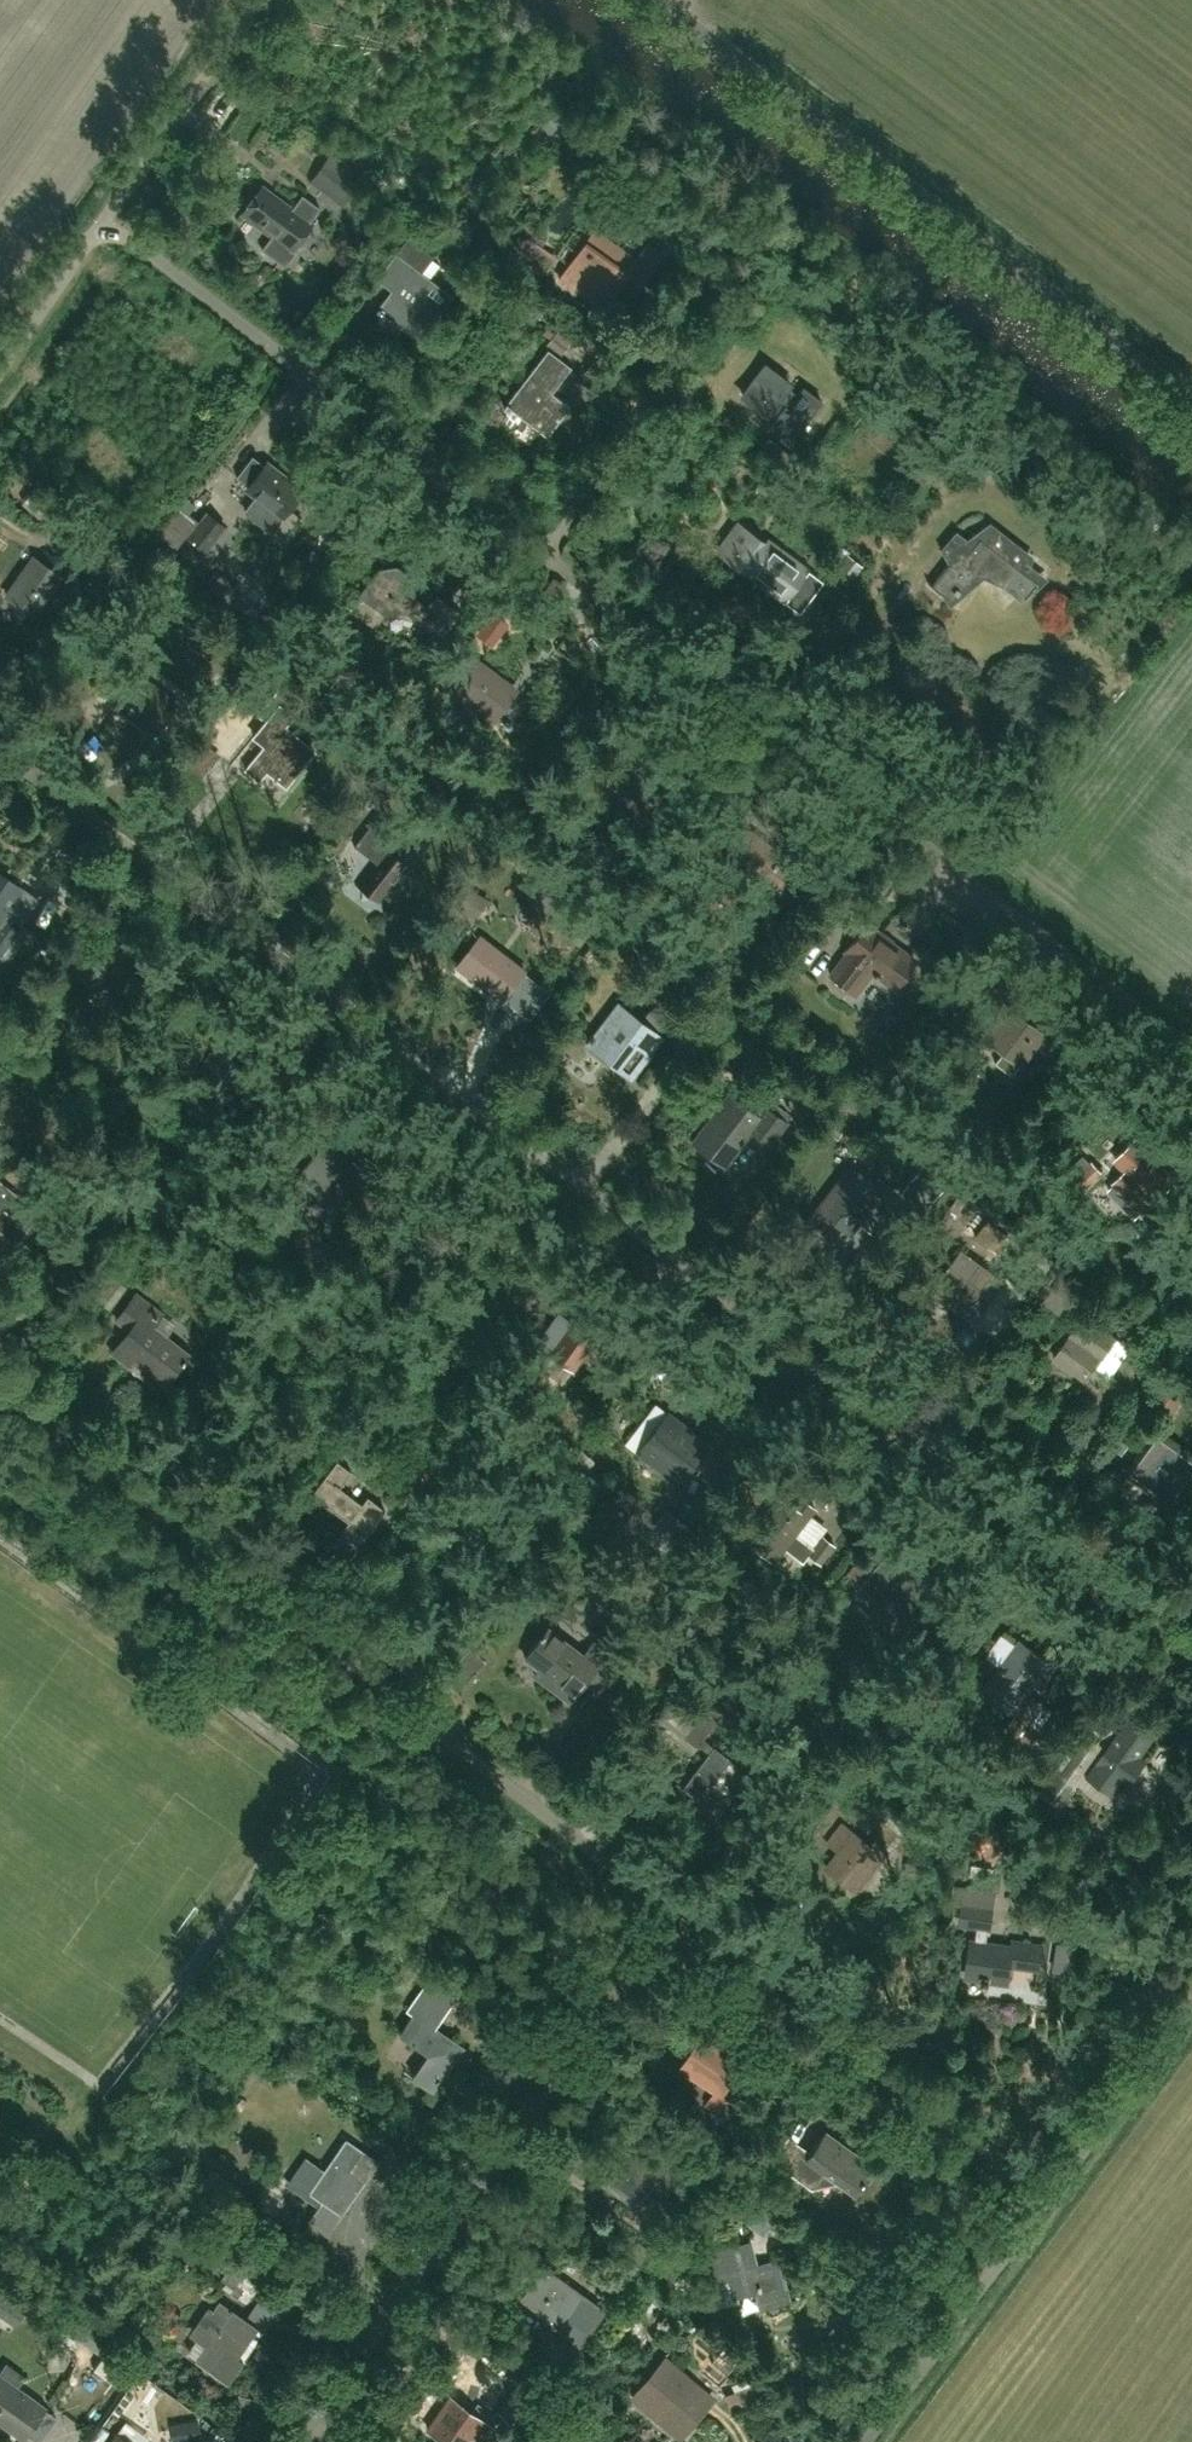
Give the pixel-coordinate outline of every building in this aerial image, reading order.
[(364,174),(331,150),(310,179),(343,203),(364,174)] [(320,208),(302,195),(292,208),(262,186),(242,213),(272,236),(262,249),(279,262),(289,249),(292,250),(312,223),(310,221),(320,208)] [(628,291),(644,270),(658,252),(645,242),(631,260),(598,235),(564,279),(576,288),(586,275),(608,292),(616,282),(628,291)] [(433,279),(421,269),(431,255),(410,239),(400,253),(399,253),(398,255),(413,266),(379,310),(385,314),(386,313),(423,340),(445,310),(423,293),(433,279)] [(547,437),(570,407),(552,393),(571,367),(548,349),(504,406),(509,411),(511,409),(547,437)] [(791,386),(763,365),(742,394),(770,414),(771,412),(777,416),(770,427),(790,442),(821,401),(803,387),(797,395),(789,389),(791,386)] [(271,531),(283,516),(302,491),(266,463),(247,488),(256,495),(244,510),(271,531)] [(225,526),(207,512),(188,537),(205,551),(225,526)] [(804,572),(741,526),(721,553),(745,571),(750,563),(789,593),(804,572)] [(1027,600),(1039,584),(1020,570),(1029,558),(989,528),(973,550),(966,544),(933,588),(930,586),(929,587),(950,603),(981,564),(1027,598),(1026,599),(1027,600)] [(841,550),(830,542),(822,554),(816,549),(808,559),(825,572),(841,550)] [(34,613),(61,575),(34,556),(7,595),(34,613)] [(89,588),(98,574),(76,560),(67,573),(89,588)] [(415,597),(413,577),(397,566),(378,567),(367,583),(369,602),(385,614),(404,612),(408,606),(431,623),(446,602),(435,594),(426,607),(414,598),(415,597)] [(514,691),(470,657),(447,687),(483,715),(494,701),(501,707),(514,691)] [(120,692),(113,687),(106,698),(152,735),(176,705),(135,673),(120,692)] [(292,716),(279,705),(254,736),(265,746),(246,769),(258,779),(266,769),(285,785),(314,750),(284,726),(292,716)] [(355,885),(379,903),(408,866),(400,860),(412,845),(376,817),(354,846),(373,862),(355,885)] [(21,888),(0,874),(0,919),(21,888)] [(397,880),(378,906),(402,924),(414,906),(400,896),(407,887),(397,880)] [(0,954),(15,933),(4,925),(0,922),(0,954)] [(851,951),(834,974),(857,991),(874,968),(898,986),(918,959),(869,922),(849,949),(851,951)] [(523,971),(480,938),(459,965),(502,999),(523,971)] [(34,968),(23,950),(8,958),(19,977),(34,968)] [(631,1078),(666,1035),(621,1002),(594,1039),(592,1038),(589,1041),(591,1043),(590,1044),(631,1078)] [(1024,1062),(1045,1033),(1024,1017),(1025,1015),(1014,1007),(1001,1023),(990,1015),(974,1037),(986,1045),(991,1038),(1024,1062)] [(693,1143),(723,1166),(750,1130),(769,1144),(786,1121),(766,1106),(759,1116),(730,1094),(693,1143)] [(1144,1213),(1179,1178),(1140,1139),(1120,1158),(1131,1169),(1116,1184),(1144,1213)] [(332,1218),(362,1179),(326,1151),(296,1190),(332,1218)] [(859,1222),(883,1192),(853,1166),(820,1208),(845,1228),(853,1218),(859,1222)] [(1097,1209),(1117,1186),(1108,1178),(1088,1201),(1097,1209)] [(0,1215),(0,1252),(18,1229),(0,1215)] [(933,1288),(964,1311),(993,1273),(981,1263),(968,1280),(950,1266),(933,1288)] [(1072,1267),(1037,1309),(1052,1321),(1073,1296),(1087,1279),(1072,1267)] [(171,1380),(193,1350),(157,1324),(166,1311),(140,1292),(121,1317),(135,1327),(118,1350),(153,1376),(157,1370),(171,1380)] [(1086,1380),(1095,1367),(1117,1337),(1085,1314),(1054,1357),(1086,1380)] [(575,1317),(551,1351),(574,1368),(598,1334),(575,1317)] [(620,1391),(613,1377),(597,1386),(605,1400),(620,1391)] [(679,1482),(709,1443),(674,1416),(659,1436),(653,1431),(638,1451),(679,1482)] [(1191,1478),(1191,1454),(1172,1440),(1163,1453),(1148,1443),(1127,1472),(1173,1505),(1191,1478)] [(364,1541),(389,1509),(371,1496),(365,1503),(343,1486),(355,1471),(340,1460),(315,1493),(352,1521),(347,1527),(364,1541)] [(820,1563),(835,1543),(824,1535),(814,1547),(795,1532),(815,1506),(801,1495),(794,1503),(782,1494),(747,1539),(773,1560),(784,1546),(803,1560),(808,1554),(820,1563)] [(910,1613),(938,1579),(910,1555),(891,1577),(877,1566),(862,1584),(903,1618),(902,1619),(906,1623),(913,1615),(910,1613)] [(539,1667),(534,1673),(569,1700),(586,1677),(599,1687),(618,1662),(593,1642),(583,1655),(547,1628),(543,1633),(542,1632),(539,1636),(541,1637),(525,1657),(539,1667)] [(1013,1712),(1050,1663),(1022,1641),(985,1691),(1013,1712)] [(731,1701),(706,1681),(683,1711),(697,1722),(685,1738),(697,1747),(699,1744),(709,1752),(682,1787),(718,1815),(740,1786),(720,1771),(730,1759),(702,1738),(731,1701)] [(1043,1702),(1032,1694),(1016,1715),(1027,1723),(1043,1702)] [(1141,1757),(1156,1736),(1165,1723),(1152,1714),(1143,1727),(1134,1720),(1095,1776),(1116,1792),(1126,1779),(1134,1785),(1149,1763),(1141,1757)] [(1064,1803),(1101,1751),(1087,1742),(1051,1793),(1064,1803)] [(842,1804),(828,1794),(804,1825),(818,1835),(842,1804)] [(869,1846),(841,1825),(827,1842),(839,1852),(827,1868),(854,1888),(885,1848),(874,1840),(869,1846)] [(1042,1966),(1045,1943),(1015,1939),(1015,1945),(989,1942),(991,1926),(993,1926),(996,1908),(966,1904),(963,1922),(981,1925),(979,1940),(974,1940),(969,1975),(985,1978),(985,1981),(992,1982),(993,1979),(1011,1981),(1014,1962),(1042,1966)] [(501,2023),(480,2009),(468,2027),(489,2041),(501,2023)] [(462,2048),(414,2014),(400,2034),(428,2054),(412,2076),(432,2090),(462,2048)] [(705,2035),(684,2068),(717,2090),(708,2103),(728,2116),(737,2103),(722,2093),(744,2060),(705,2035)] [(875,2167),(825,2130),(805,2157),(797,2151),(784,2169),(811,2189),(823,2172),(855,2195),(875,2167)] [(339,2215),(345,2207),(363,2181),(377,2161),(361,2150),(346,2140),(324,2173),(309,2194),(322,2203),(339,2215)] [(661,2200),(681,2173),(667,2163),(659,2173),(629,2151),(606,2182),(637,2205),(647,2190),(661,2200)] [(256,2183),(268,2188),(275,2170),(263,2165),(256,2183)] [(735,2205),(769,2235),(787,2214),(753,2185),(735,2205)] [(752,2242),(714,2251),(721,2276),(735,2273),(738,2287),(757,2283),(758,2288),(762,2287),(766,2303),(790,2298),(781,2261),(758,2266),(752,2242)] [(607,2308),(587,2294),(547,2266),(526,2296),(552,2314),(549,2318),(583,2342),(607,2308)] [(240,2364),(235,2360),(259,2326),(233,2309),(223,2303),(215,2314),(211,2310),(197,2329),(202,2333),(200,2336),(210,2343),(201,2356),(232,2376),(240,2364)] [(864,2326),(845,2311),(828,2333),(847,2348),(864,2326)] [(645,2353),(658,2340),(642,2324),(629,2336),(645,2353)] [(588,2357),(546,2329),(526,2359),(568,2387),(588,2357)] [(712,2348),(711,2376),(732,2377),(734,2349),(712,2348)] [(683,2435),(714,2398),(667,2358),(636,2394),(683,2435)] [(55,2418),(15,2389),(24,2377),(5,2363),(0,2370),(0,2422),(6,2426),(9,2422),(38,2441),(55,2418)] [(515,2392),(499,2411),(518,2427),(534,2408),(515,2392)] [(428,2430),(445,2441),(444,2441),(469,2441),(473,2437),(480,2441),(487,2441),(496,2428),(450,2397),(428,2430)]
